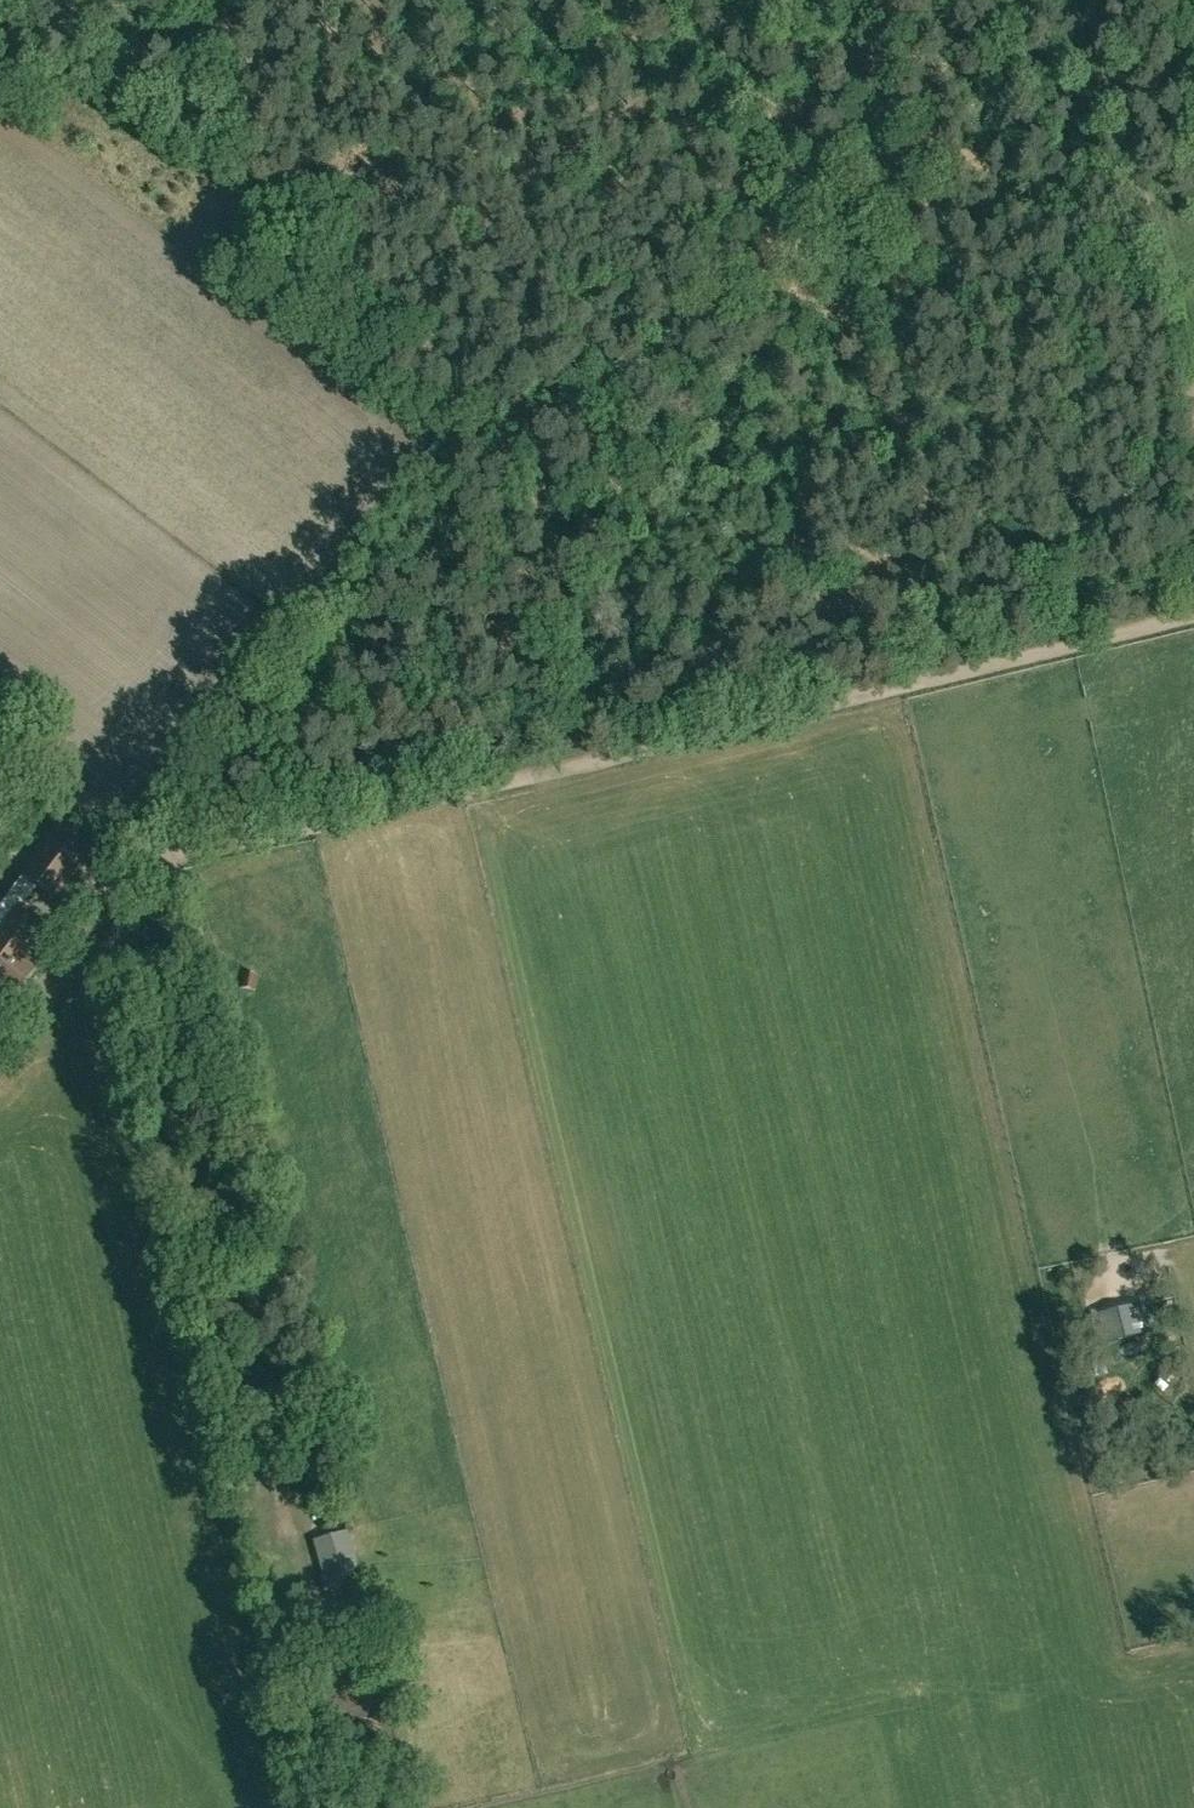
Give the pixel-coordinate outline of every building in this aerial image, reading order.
[(68,876),(90,848),(59,825),(38,852),(68,876)] [(10,996),(33,966),(20,957),(44,925),(19,906),(3,927),(0,925),(0,989),(10,996)] [(1156,1356),(1152,1343),(1129,1350),(1133,1364),(1156,1356)] [(354,1571),(348,1527),(322,1530),(327,1574),(354,1571)]
